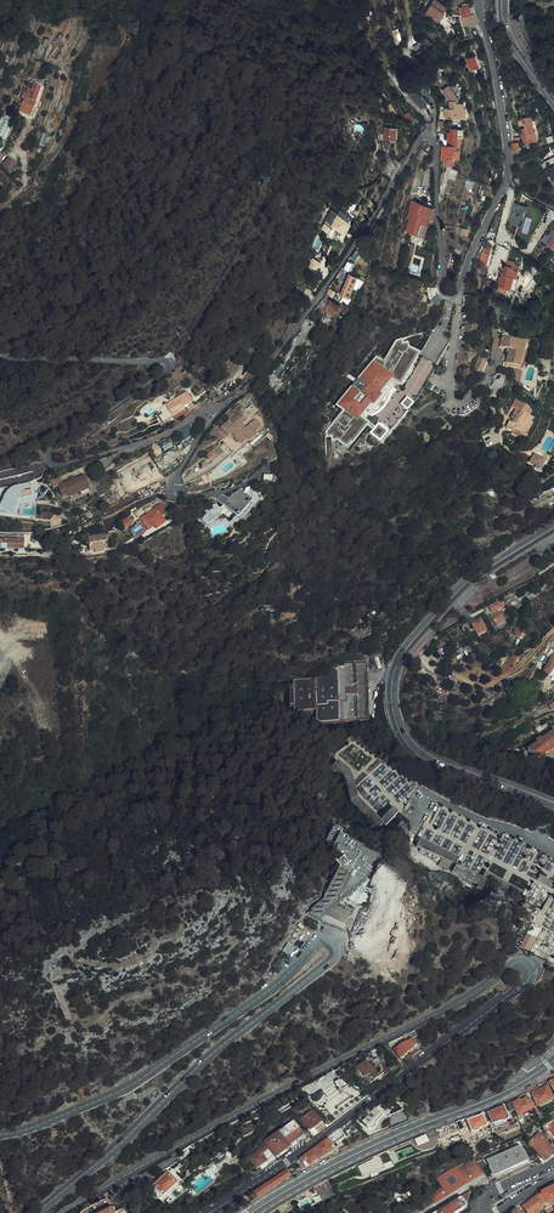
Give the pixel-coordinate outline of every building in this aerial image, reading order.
[(439,21),(446,10),(432,2),(425,14),(439,21)] [(469,10),(469,8),(459,10),(461,17),(465,29),(469,28),(478,25),(474,9),(469,10)] [(427,34),(432,39),(437,35),(432,30),(427,34)] [(65,36),(60,34),(56,43),(60,45),(65,36)] [(93,45),(89,42),(85,49),(89,52),(93,45)] [(414,49),(413,49),(424,65),(429,61),(419,48),(418,48),(417,47),(414,49)] [(468,58),(471,70),(480,67),(477,56),(468,58)] [(47,73),(40,70),(36,81),(42,84),(47,73)] [(435,71),(430,73),(435,83),(441,80),(435,71)] [(31,95),(24,93),(22,100),(24,101),(19,111),(31,117),(36,106),(42,88),(34,84),(31,95)] [(453,96),(456,95),(449,85),(447,87),(453,96)] [(453,117),(453,120),(466,119),(466,109),(465,109),(464,103),(458,103),(458,99),(456,95),(453,96),(447,87),(442,90),(449,101),(449,109),(446,109),(446,117),(453,117)] [(431,106),(419,90),(415,93),(418,98),(415,101),(422,109),(425,107),(427,109),(431,106)] [(490,112),(497,111),(496,102),(489,104),(490,112)] [(415,119),(407,114),(403,119),(406,125),(411,124),(415,119)] [(534,142),(531,132),(534,132),(532,122),(531,122),(530,117),(522,119),(523,125),(524,125),(525,129),(520,130),(524,144),(534,142)] [(396,140),(396,128),(391,128),(385,128),(384,128),(384,140),(391,140),(396,140)] [(451,134),(448,134),(448,147),(442,146),(441,159),(447,159),(451,159),(456,159),(456,160),(460,160),(461,154),(459,153),(459,151),(458,151),(457,138),(457,129),(451,129),(451,134)] [(513,144),(512,144),(513,152),(520,151),(518,138),(512,138),(513,144)] [(429,156),(422,151),(416,160),(423,164),(429,156)] [(540,161),(553,187),(553,152),(540,161)] [(11,171),(18,162),(9,155),(2,164),(11,171)] [(382,169),(384,171),(382,175),(390,179),(396,169),(396,166),(391,158),(386,164),(384,167),(382,169)] [(447,181),(452,182),(452,181),(456,182),(459,171),(451,168),(447,181)] [(452,182),(447,181),(444,194),(448,195),(452,182)] [(470,182),(466,181),(462,200),(468,202),(473,186),(469,185),(470,182)] [(525,219),(529,205),(514,201),(509,222),(519,224),(516,233),(527,236),(530,223),(527,222),(527,220),(525,219)] [(434,215),(433,208),(432,208),(411,202),(409,211),(410,211),(407,220),(409,220),(406,232),(422,237),(424,230),(425,230),(430,214),(434,215)] [(537,206),(533,216),(539,218),(542,208),(537,206)] [(352,214),(342,208),(341,209),(334,223),(327,220),(323,228),(335,235),(336,233),(342,235),(351,219),(350,218),(352,214)] [(434,215),(430,214),(425,230),(424,230),(422,237),(425,238),(430,220),(432,220),(433,219),(434,218),(434,217),(434,216),(434,215)] [(468,234),(469,228),(459,227),(455,248),(461,249),(464,233),(467,234),(468,234)] [(541,240),(546,243),(551,236),(546,232),(541,240)] [(381,235),(376,233),(373,241),(378,243),(381,235)] [(415,247),(409,245),(405,258),(411,259),(415,247)] [(489,267),(492,255),(484,253),(483,252),(480,264),(489,267)] [(312,267),(317,269),(322,261),(316,258),(312,267)] [(500,287),(508,289),(514,290),(521,266),(514,264),(513,267),(506,265),(503,276),(500,275),(498,286),(500,287)] [(341,296),(342,294),(340,293),(350,275),(349,275),(340,290),(339,292),(338,293),(341,296)] [(363,282),(350,275),(340,293),(342,294),(346,296),(352,286),(357,289),(363,282)] [(492,282),(491,282),(490,282),(489,282),(488,282),(487,283),(486,284),(486,285),(486,286),(486,287),(486,288),(486,289),(487,289),(488,290),(489,290),(490,290),(491,290),(492,290),(493,289),(494,288),(494,287),(494,286),(494,285),(494,284),(493,283),(492,282)] [(329,296),(326,293),(320,303),(323,305),(327,299),(329,296)] [(323,305),(320,303),(316,307),(324,312),(326,309),(329,312),(335,316),(340,308),(327,299),(323,305)] [(325,317),(331,321),(335,316),(329,312),(325,317)] [(261,321),(255,328),(259,331),(265,325),(261,321)] [(518,367),(526,339),(510,335),(510,337),(502,335),(500,344),(509,347),(504,363),(518,367)] [(262,343),(262,342),(259,340),(253,336),(244,354),(243,355),(244,355),(244,357),(253,358),(258,354),(262,347),(262,346),(263,345),(263,344),(262,343)] [(526,339),(518,367),(522,368),(529,340),(526,339)] [(402,341),(398,342),(388,362),(386,360),(385,363),(379,359),(341,407),(349,413),(331,434),(332,439),(337,438),(337,443),(342,442),(345,445),(351,449),(352,451),(356,446),(371,426),(368,424),(370,422),(376,415),(381,419),(375,426),(374,428),(370,432),(384,443),(384,442),(391,433),(410,409),(411,410),(413,407),(414,408),(416,405),(415,404),(414,403),(419,394),(424,384),(428,386),(430,382),(431,381),(426,378),(430,369),(434,370),(436,371),(439,365),(438,364),(431,360),(422,355),(420,354),(415,351),(409,348),(408,344),(404,345),(402,341)] [(210,384),(210,386),(214,389),(216,387),(219,390),(225,383),(235,371),(239,367),(237,365),(241,360),(236,356),(210,384)] [(484,371),(489,360),(481,356),(476,367),(484,371)] [(243,362),(241,360),(237,365),(239,367),(235,371),(237,374),(242,369),(243,362)] [(426,378),(431,381),(436,372),(436,371),(434,370),(430,369),(426,378)] [(515,382),(518,382),(518,380),(520,381),(523,371),(517,369),(514,381),(515,382)] [(423,396),(428,386),(424,384),(419,394),(423,396)] [(163,423),(173,417),(172,415),(184,408),(185,411),(186,413),(189,411),(196,408),(192,401),(191,399),(187,392),(165,404),(166,407),(161,410),(164,414),(160,416),(163,423)] [(423,396),(419,394),(414,403),(416,405),(423,396)] [(518,399),(514,406),(518,409),(513,418),(516,419),(514,422),(512,421),(509,426),(512,427),(511,428),(516,431),(515,433),(523,437),(525,432),(531,422),(530,421),(532,416),(531,415),(534,410),(529,407),(530,405),(518,399)] [(184,408),(172,415),(173,417),(175,420),(186,413),(185,411),(184,408)] [(384,442),(384,443),(385,444),(412,411),(411,410),(410,409),(391,433),(384,442)] [(244,423),(249,419),(243,413),(232,422),(231,421),(219,431),(226,438),(234,432),(237,436),(241,440),(243,442),(249,437),(257,430),(263,425),(257,419),(247,427),(244,423)] [(535,417),(532,416),(530,421),(531,422),(525,432),(529,434),(535,423),(533,422),(535,417)] [(136,427),(129,430),(131,436),(139,433),(136,427)] [(259,433),(257,430),(249,437),(252,439),(259,433)] [(264,436),(261,432),(259,433),(252,439),(251,441),(254,445),(264,436)] [(221,445),(209,455),(212,460),(225,450),(221,445)] [(544,460),(535,454),(530,463),(539,468),(544,460)] [(521,480),(519,476),(515,478),(519,487),(531,480),(528,475),(525,478),(521,480)] [(90,487),(86,476),(75,480),(70,482),(64,484),(63,482),(57,484),(62,496),(68,493),(69,496),(70,497),(81,493),(80,490),(90,487)] [(206,484),(203,477),(196,482),(200,487),(206,484)] [(30,516),(31,485),(4,484),(3,506),(0,506),(0,514),(30,516)] [(81,493),(82,496),(92,492),(90,487),(80,490),(81,493)] [(229,500),(224,506),(225,507),(228,510),(231,506),(235,510),(243,502),(247,496),(240,490),(235,495),(235,494),(234,495),(229,500)] [(543,502),(548,497),(546,494),(544,493),(539,498),(543,502)] [(237,512),(245,503),(243,502),(235,510),(237,512)] [(154,511),(148,516),(140,521),(146,529),(152,525),(154,528),(164,521),(162,519),(168,515),(162,506),(154,511)] [(121,522),(125,530),(133,525),(129,518),(121,522)] [(155,530),(166,524),(164,521),(154,528),(155,530)] [(100,535),(95,536),(87,537),(88,543),(90,543),(91,550),(96,549),(96,552),(102,552),(102,549),(106,548),(105,542),(108,541),(107,534),(100,535)] [(0,544),(0,552),(3,553),(26,553),(26,543),(7,543),(4,545),(0,544)] [(533,598),(540,593),(537,590),(530,594),(533,598)] [(493,612),(504,606),(501,600),(490,606),(493,612)] [(264,610),(262,611),(264,614),(267,613),(268,616),(278,610),(274,604),(272,605),(271,605),(264,609),(264,610)] [(498,626),(505,621),(498,611),(491,616),(498,626)] [(478,635),(487,630),(480,618),(471,623),(478,635)] [(526,633),(524,632),(523,632),(518,629),(516,633),(521,636),(521,637),(523,638),(526,633)] [(435,643),(438,651),(447,647),(443,639),(435,643)] [(508,649),(512,645),(508,639),(502,643),(508,649)] [(553,666),(553,654),(544,672),(549,675),(553,666)] [(294,711),(317,711),(317,722),(369,721),(367,663),(344,664),(344,666),(337,666),(338,668),(326,669),(326,671),(319,673),(319,674),(315,674),(315,680),(293,680),(293,685),(289,685),(290,707),(294,707),(294,711)] [(428,705),(423,703),(418,712),(425,715),(430,706),(428,705)] [(523,717),(516,722),(513,726),(515,728),(518,725),(525,719),(523,717)] [(553,731),(542,739),(541,738),(538,740),(539,742),(535,745),(533,742),(528,745),(530,748),(528,749),(539,757),(553,754),(553,731)] [(394,807),(382,819),(359,797),(354,780),(350,771),(339,761),(332,768),(336,772),(338,770),(341,767),(347,772),(345,775),(345,776),(348,774),(351,780),(355,797),(352,799),(352,800),(353,802),(356,799),(378,821),(375,823),(373,825),(377,829),(384,822),(396,809),(394,807)] [(341,767),(338,770),(345,775),(347,772),(341,767)] [(345,776),(348,783),(352,799),(355,797),(351,780),(348,774),(345,776)] [(411,785),(416,791),(420,787),(417,785),(414,782),(411,785)] [(378,821),(356,799),(353,802),(375,823),(378,821)] [(436,805),(422,834),(435,840),(439,837),(431,834),(435,833),(437,828),(445,825),(456,827),(455,833),(461,836),(464,842),(459,844),(447,838),(443,847),(460,855),(466,843),(476,836),(474,836),(471,827),(477,825),(461,818),(460,820),(453,819),(454,814),(452,810),(450,817),(447,820),(442,812),(446,810),(436,805)] [(399,812),(396,809),(384,822),(387,824),(399,812)] [(330,830),(339,835),(340,833),(332,826),(330,830)] [(342,897),(345,899),(357,907),(360,898),(362,899),(364,895),(359,892),(360,889),(366,891),(369,892),(370,889),(372,888),(373,887),(373,886),(373,885),(373,884),(364,881),(368,875),(360,870),(363,866),(364,863),(349,854),(350,850),(352,847),(337,838),(339,835),(330,830),(328,833),(329,834),(325,841),(328,845),(327,847),(337,860),(336,860),(338,863),(336,864),(334,869),(353,881),(342,897)] [(422,838),(420,841),(458,861),(460,858),(422,838)] [(458,861),(420,841),(418,844),(456,864),(458,861)] [(498,850),(496,858),(502,859),(504,852),(498,850)] [(457,864),(455,868),(481,882),(480,885),(479,886),(484,889),(488,881),(483,878),(457,864)] [(481,882),(455,868),(453,871),(480,885),(481,882)] [(340,907),(345,899),(342,897),(353,881),(334,869),(323,901),(308,913),(320,921),(323,916),(326,917),(328,913),(331,914),(333,909),(336,910),(338,905),(340,907)] [(487,872),(485,875),(524,896),(526,893),(487,872)] [(524,896),(485,875),(483,878),(488,881),(523,899),(524,896)] [(553,888),(553,887),(553,884),(541,877),(539,881),(553,888)] [(540,937),(538,939),(531,935),(524,947),(534,953),(542,938),(540,938),(545,928),(536,923),(531,933),(540,937)] [(520,940),(517,947),(522,950),(525,943),(520,940)] [(417,1045),(408,1033),(403,1036),(407,1041),(403,1043),(393,1050),(400,1058),(412,1049),(412,1048),(417,1045)] [(383,1046),(387,1052),(389,1055),(393,1052),(389,1046),(389,1043),(383,1046)] [(397,1067),(389,1055),(387,1052),(375,1060),(373,1057),(368,1061),(365,1057),(351,1068),(355,1073),(359,1069),(367,1080),(369,1078),(374,1085),(397,1067)] [(340,1080),(333,1071),(328,1073),(334,1082),(323,1091),(328,1098),(345,1086),(340,1080)] [(537,1106),(553,1097),(547,1086),(531,1094),(535,1101),(535,1102),(537,1106)] [(519,1100),(512,1103),(515,1110),(517,1116),(533,1108),(527,1097),(520,1101),(519,1100)] [(510,1112),(515,1110),(512,1103),(511,1101),(506,1103),(510,1112)] [(507,1118),(508,1118),(503,1106),(487,1112),(492,1124),(500,1121),(501,1121),(502,1122),(503,1122),(504,1122),(505,1122),(506,1121),(507,1120),(507,1119),(507,1118)] [(375,1125),(375,1123),(383,1116),(375,1107),(367,1114),(369,1116),(363,1121),(367,1126),(367,1128),(368,1129),(369,1130),(371,1130),(372,1130),(374,1129),(375,1128),(375,1126),(375,1125)] [(424,1107),(415,1110),(417,1116),(426,1112),(424,1107)] [(409,1119),(415,1115),(410,1108),(404,1112),(409,1119)] [(311,1131),(315,1137),(327,1128),(314,1110),(302,1119),(311,1131)] [(538,1111),(537,1112),(540,1119),(541,1121),(545,1118),(542,1112),(540,1113),(538,1111)] [(473,1115),(469,1117),(470,1119),(466,1120),(471,1132),(472,1131),(473,1132),(474,1132),(475,1132),(476,1132),(477,1132),(478,1131),(478,1130),(479,1129),(486,1126),(483,1117),(485,1116),(484,1113),(474,1117),(473,1115)] [(293,1146),(294,1148),(312,1135),(308,1130),(304,1133),(294,1119),(264,1141),(265,1142),(261,1149),(249,1158),(258,1170),(262,1167),(266,1164),(267,1166),(281,1156),(279,1153),(284,1149),(286,1151),(293,1146)] [(460,1120),(456,1122),(461,1130),(464,1128),(460,1120)] [(542,1163),(553,1154),(553,1151),(540,1132),(528,1141),(530,1146),(539,1158),(542,1163)] [(418,1145),(429,1140),(426,1134),(415,1138),(418,1145)] [(322,1158),(334,1149),(332,1146),(335,1145),(329,1138),(325,1141),(325,1142),(315,1149),(322,1158)] [(279,1153),(281,1156),(294,1148),(293,1146),(286,1151),(284,1149),(279,1153)] [(507,1166),(510,1172),(528,1163),(523,1152),(522,1152),(519,1146),(487,1160),(490,1167),(489,1168),(492,1174),(501,1170),(500,1168),(507,1166)] [(320,1158),(313,1149),(300,1159),(306,1166),(307,1166),(310,1165),(320,1158)] [(371,1161),(359,1167),(364,1177),(384,1168),(383,1165),(391,1161),(388,1155),(372,1162),(371,1161)] [(424,1210),(482,1174),(472,1157),(437,1179),(442,1187),(429,1195),(428,1194),(417,1200),(424,1210)] [(168,1171),(153,1186),(155,1187),(151,1190),(153,1191),(151,1192),(152,1196),(154,1198),(157,1199),(159,1198),(163,1203),(169,1197),(170,1198),(180,1189),(178,1188),(180,1186),(177,1183),(179,1182),(168,1171)] [(265,1186),(255,1192),(256,1193),(259,1197),(291,1177),(286,1171),(283,1174),(274,1180),(265,1186)] [(319,1196),(323,1194),(329,1191),(333,1190),(329,1182),(317,1187),(314,1188),(315,1190),(316,1190),(319,1196)] [(538,1195),(545,1209),(553,1205),(553,1185),(537,1194),(538,1195)] [(470,1192),(461,1198),(466,1206),(470,1194),(471,1193),(470,1192)] [(545,1209),(538,1195),(522,1206),(527,1212),(538,1212),(545,1209)] [(466,1206),(461,1198),(436,1212),(454,1212),(466,1206)]
